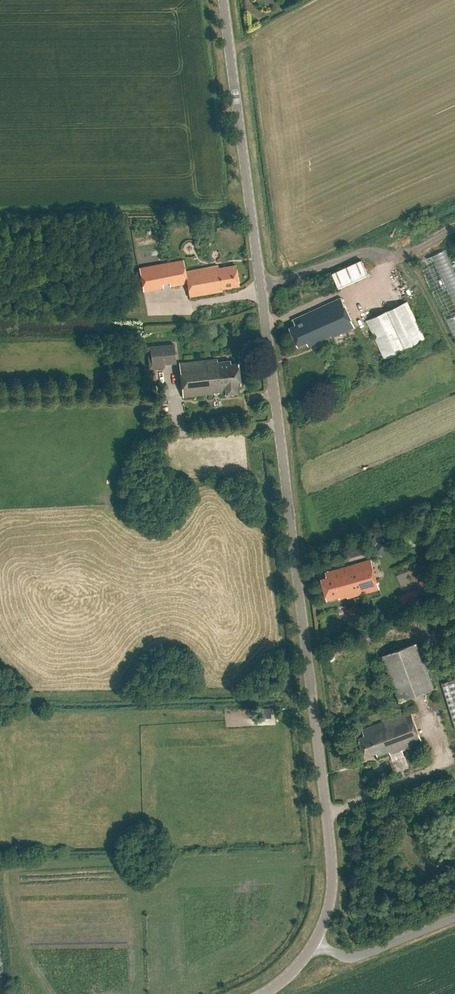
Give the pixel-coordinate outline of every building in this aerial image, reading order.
[(419,259),(452,333),(454,331),(454,265),(447,247),(419,259)] [(330,271),(337,286),(369,273),(362,257),(330,271)] [(222,289),(239,286),(236,265),(218,268),(218,266),(186,272),(184,260),(139,268),(143,291),(163,288),(163,284),(169,283),(170,286),(187,283),(190,298),(190,297),(222,291),(222,289)] [(355,327),(342,299),(342,298),(309,313),(309,312),(293,320),(296,325),(290,328),(299,346),(307,342),(309,346),(320,341),(321,343),(355,327)] [(408,302),(367,321),(384,359),(425,340),(408,302)] [(174,343),(147,346),(149,369),(165,368),(165,365),(176,364),(174,343)] [(183,397),(225,392),(226,394),(237,393),(236,385),(240,385),(238,363),(231,364),(230,361),(217,362),(217,359),(179,363),(183,397)] [(383,538),(374,550),(383,556),(392,543),(383,538)] [(348,598),(372,591),(380,589),(372,559),(361,562),(360,562),(361,563),(347,567),(347,566),(346,566),(346,567),(333,571),(332,570),(332,571),(326,573),(326,572),(327,578),(321,579),(327,600),(340,597),(340,599),(348,597),(348,598)] [(419,597),(416,589),(399,596),(402,604),(419,597)] [(402,699),(436,686),(419,640),(384,653),(402,699)] [(442,683),(454,724),(454,679),(442,683)] [(405,756),(402,749),(423,742),(411,712),(363,730),(365,736),(359,738),(366,756),(377,752),(378,756),(390,751),(393,761),(405,756)]
